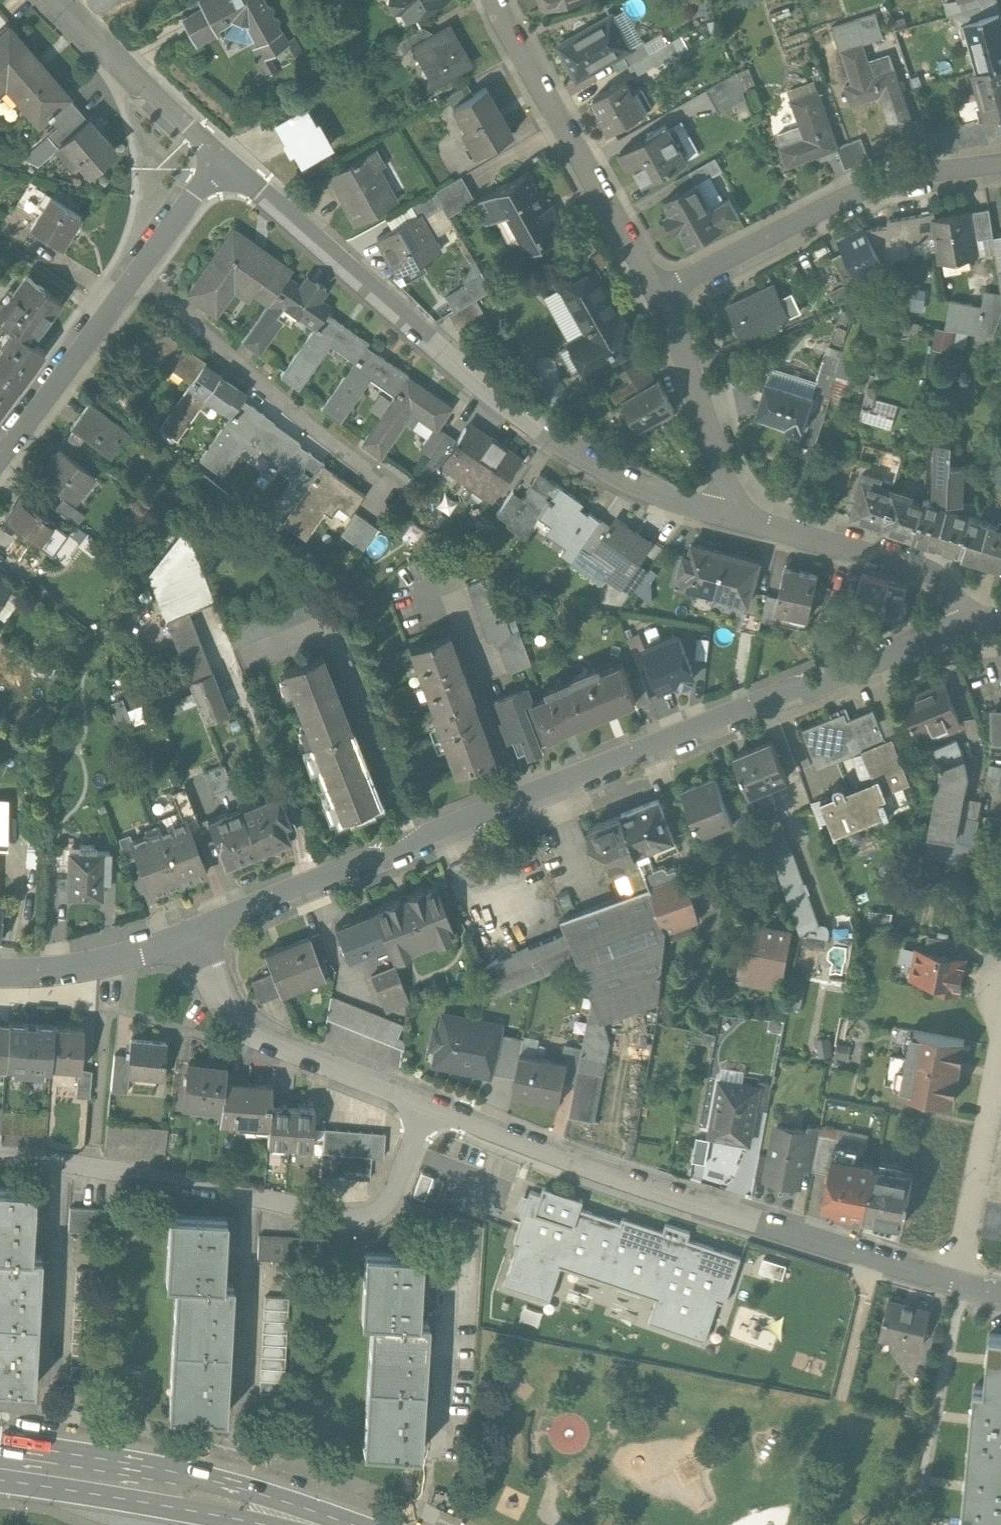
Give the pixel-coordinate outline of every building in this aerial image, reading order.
[(272,13),(271,11),(273,4),(267,3),(265,0),(205,0),(203,5),(186,14),(198,35),(214,27),(216,30),(219,28),(250,38),(252,42),(256,40),(262,51),(270,47),(274,48),(275,45),(286,39),(277,22),(279,16),(279,15),(272,13)] [(394,7),(400,9),(408,4),(413,12),(434,0),(390,0),(394,7)] [(978,6),(957,12),(960,26),(966,25),(966,23),(980,19),(980,18),(981,18),(978,6)] [(980,18),(980,19),(966,23),(966,25),(979,69),(973,71),(973,72),(1000,64),(1000,18),(1000,14),(1000,13),(981,18),(980,18)] [(885,36),(877,14),(834,28),(842,51),(863,44),(885,36)] [(613,16),(560,45),(579,78),(623,53),(631,48),(630,47),(613,16)] [(448,22),(411,43),(428,73),(432,71),(438,81),(471,62),(448,22)] [(9,27),(0,35),(0,90),(6,85),(38,122),(48,114),(68,96),(69,95),(9,27)] [(644,40),(630,47),(631,48),(623,53),(630,64),(650,52),(651,52),(644,40)] [(863,44),(842,51),(852,83),(846,85),(852,105),(880,96),(891,131),(913,124),(896,70),(874,77),(863,44)] [(650,52),(630,64),(636,75),(656,64),(650,52)] [(973,72),(981,99),(959,105),(964,123),(976,120),(976,122),(1000,115),(1000,117),(1000,116),(1000,64),(973,72)] [(737,72),(706,90),(720,113),(746,98),(737,72)] [(627,80),(594,98),(592,101),(601,116),(600,117),(600,118),(601,117),(609,131),(608,132),(609,133),(645,113),(644,112),(634,92),(627,80)] [(466,82),(445,94),(451,104),(472,92),(466,82)] [(472,92),(451,104),(463,126),(460,128),(474,154),(511,133),(485,85),(472,92)] [(653,107),(642,88),(634,92),(644,112),(653,107)] [(818,90),(790,100),(802,135),(778,144),(787,167),(837,149),(838,148),(838,146),(818,90)] [(68,96),(48,114),(58,125),(78,107),(68,96)] [(304,105),(276,121),(286,139),(284,140),(289,149),(293,147),(300,160),(329,143),(317,121),(314,123),(304,105)] [(78,107),(58,125),(49,133),(59,144),(88,118),(78,107)] [(976,122),(981,140),(980,140),(980,142),(1000,137),(1000,119),(1000,117),(1000,115),(976,122)] [(59,144),(58,144),(72,161),(77,157),(90,171),(115,148),(88,118),(59,144)] [(952,122),(928,129),(934,149),(957,143),(958,146),(980,140),(981,140),(976,122),(976,120),(964,123),(953,126),(952,122)] [(667,125),(648,136),(648,137),(620,153),(629,168),(634,165),(645,185),(688,160),(668,126),(667,126),(667,125)] [(57,146),(47,135),(22,156),(37,163),(57,146)] [(861,137),(849,142),(857,164),(870,159),(861,137)] [(849,142),(838,146),(838,148),(837,149),(845,169),(857,165),(857,164),(849,142)] [(374,147),(328,173),(355,220),(395,197),(378,165),(383,162),(374,147)] [(715,158),(691,172),(697,183),(696,184),(697,185),(722,171),(715,158)] [(525,172),(474,201),(486,223),(498,216),(497,213),(504,209),(512,224),(544,206),(525,172)] [(474,201),(460,176),(435,189),(443,204),(448,213),(472,200),(473,201),(474,201)] [(45,192),(30,182),(17,202),(37,215),(43,206),(38,203),(45,192)] [(696,184),(665,201),(689,244),(720,227),(710,210),(697,185),(696,184)] [(435,189),(411,203),(417,213),(419,212),(421,216),(443,204),(435,189)] [(79,214),(45,192),(38,203),(43,206),(37,215),(30,227),(59,245),(79,214)] [(730,199),(710,210),(720,227),(739,216),(730,199)] [(544,206),(512,224),(518,235),(511,239),(519,254),(558,232),(550,217),(544,206)] [(990,209),(974,211),(979,238),(994,236),(990,209)] [(417,213),(377,236),(398,273),(399,272),(406,284),(423,274),(417,264),(441,250),(421,216),(419,212),(417,213)] [(889,226),(866,230),(885,264),(897,258),(914,256),(911,240),(937,236),(934,218),(936,217),(935,212),(888,220),(889,226)] [(936,217),(934,218),(937,236),(942,260),(977,255),(970,212),(936,217)] [(565,228),(557,214),(550,217),(558,232),(565,228)] [(234,228),(188,292),(216,312),(239,280),(269,301),(287,276),(291,270),(234,228)] [(866,229),(840,243),(855,272),(858,278),(885,264),(866,230),(866,229)] [(844,251),(833,257),(844,278),(855,272),(844,251)] [(579,371),(577,372),(575,372),(573,373),(571,376),(569,377),(567,377),(565,378),(564,379),(563,381),(560,382),(556,380),(552,380),(549,381),(546,384),(544,388),(544,392),(546,395),(548,398),(552,400),(556,400),(560,398),(562,401),(572,395),(574,395),(576,394),(578,392),(580,391),(582,390),(584,389),(586,387),(588,386),(590,386),(591,385),(594,383),(595,379),(594,376),(592,373),(641,346),(623,314),(620,315),(595,270),(592,272),(594,275),(567,291),(565,287),(561,290),(570,307),(572,306),(587,333),(570,341),(585,367),(583,368),(581,369),(579,370),(579,371)] [(481,274),(445,296),(453,310),(489,288),(481,274)] [(26,275),(12,294),(15,297),(0,317),(0,320),(11,328),(31,343),(62,302),(26,275)] [(329,306),(287,276),(269,301),(242,340),(259,352),(290,308),(315,326),(326,310),(329,306)] [(761,292),(762,293),(748,300),(747,298),(729,307),(742,337),(800,310),(792,293),(783,297),(776,284),(761,292)] [(921,308),(923,287),(906,286),(904,307),(921,308)] [(951,299),(946,326),(994,334),(1000,315),(1000,292),(986,289),(983,305),(951,299)] [(474,298),(449,312),(463,337),(488,323),(474,298)] [(315,326),(281,375),(299,387),(330,343),(355,360),(366,344),(369,341),(326,310),(315,326)] [(11,328),(2,341),(5,343),(0,349),(0,372),(19,386),(44,352),(31,343),(11,328)] [(139,352),(120,379),(122,380),(114,391),(113,392),(129,403),(130,405),(161,362),(190,383),(204,364),(206,361),(159,328),(141,353),(139,352)] [(355,360),(321,407),(339,420),(370,376),(395,394),(407,377),(409,375),(366,344),(355,360)] [(839,362),(825,358),(814,390),(829,394),(839,362)] [(641,360),(622,370),(628,382),(633,379),(647,371),(641,360)] [(190,383),(159,427),(177,440),(208,397),(232,414),(243,399),(246,394),(204,364),(190,383)] [(647,371),(633,379),(641,392),(655,384),(647,371)] [(19,386),(0,372),(0,412),(19,386)] [(395,394),(371,428),(388,441),(411,409),(435,426),(436,426),(449,407),(407,377),(395,394)] [(628,382),(605,394),(614,409),(624,403),(623,402),(641,392),(633,379),(628,382)] [(641,392),(623,402),(624,403),(639,430),(674,410),(658,382),(641,392)] [(794,391),(766,382),(756,414),(761,416),(788,424),(786,430),(800,434),(802,428),(803,429),(813,397),(812,397),(813,395),(794,389),(794,391)] [(129,403),(113,392),(114,391),(107,386),(99,397),(121,414),(129,403)] [(898,405),(875,398),(877,391),(869,389),(859,419),(891,428),(898,405)] [(232,414),(200,458),(223,474),(249,436),(258,443),(257,444),(283,462),(299,444),(300,443),(272,423),(271,424),(263,418),(265,414),(243,399),(232,414)] [(597,400),(587,405),(590,412),(600,406),(597,400)] [(624,403),(614,409),(629,436),(639,430),(624,403)] [(130,433),(94,405),(86,415),(75,430),(111,458),(130,433)] [(788,424),(761,416),(760,419),(786,430),(788,424)] [(435,426),(419,447),(430,455),(446,432),(436,426),(435,426)] [(487,442),(465,427),(456,440),(456,441),(444,458),(478,483),(475,487),(490,498),(519,458),(490,437),(487,442)] [(388,441),(371,428),(362,440),(379,453),(388,441)] [(430,455),(418,472),(429,479),(444,458),(456,441),(456,440),(446,432),(430,455)] [(952,444),(936,443),(936,462),(949,462),(950,450),(952,444)] [(283,462),(280,467),(303,486),(320,464),(322,460),(299,444),(283,462)] [(76,460),(60,448),(41,473),(74,499),(92,474),(93,473),(76,460)] [(963,450),(950,450),(949,462),(949,471),(953,471),(953,466),(963,466),(963,450)] [(103,466),(83,451),(76,460),(93,473),(92,474),(95,477),(103,466)] [(901,461),(886,457),(884,462),(890,463),(899,466),(901,461)] [(949,462),(936,462),(936,496),(938,499),(939,499),(939,503),(949,507),(949,471),(949,462)] [(890,463),(885,480),(880,479),(878,485),(892,489),(899,466),(890,463)] [(303,486),(281,517),(305,534),(324,507),(331,511),(337,503),(350,513),(363,495),(320,464),(303,486)] [(963,466),(953,466),(953,471),(949,471),(949,507),(958,510),(958,503),(963,503),(963,466)] [(521,498),(506,519),(508,520),(525,532),(523,534),(525,535),(536,520),(559,486),(540,472),(521,498)] [(880,479),(863,474),(852,508),(854,509),(852,518),(914,537),(924,504),(913,501),(914,496),(892,489),(878,485),(880,479)] [(559,486),(536,520),(555,534),(554,536),(566,546),(561,552),(572,560),(582,545),(587,538),(600,520),(590,513),(589,514),(577,506),(581,502),(559,486)] [(52,506),(31,490),(24,499),(45,515),(52,506)] [(512,491),(495,514),(506,522),(508,520),(506,519),(521,498),(512,491)] [(22,498),(5,520),(39,546),(56,523),(45,515),(24,499),(22,498)] [(85,515),(63,498),(55,508),(77,525),(85,515)] [(939,503),(925,499),(924,504),(914,537),(936,544),(949,507),(939,503)] [(984,500),(972,500),(971,514),(970,517),(975,519),(976,513),(979,514),(983,509),(984,500)] [(949,507),(936,544),(959,551),(970,517),(971,514),(958,510),(949,507)] [(356,512),(341,533),(363,549),(378,528),(356,512)] [(959,551),(1000,564),(1000,527),(975,519),(970,517),(959,551)] [(638,533),(618,519),(611,528),(598,545),(593,553),(601,559),(602,557),(614,565),(606,575),(621,586),(652,543),(650,542),(650,543),(637,534),(638,533)] [(600,520),(587,538),(598,545),(611,528),(600,520)] [(185,529),(148,575),(166,620),(187,612),(214,601),(185,529)] [(598,545),(587,538),(582,545),(593,553),(598,545)] [(727,551),(693,543),(689,555),(684,553),(679,571),(684,573),(681,584),(699,589),(701,583),(717,588),(727,551)] [(760,561),(727,551),(717,588),(732,592),(731,597),(748,601),(749,602),(752,591),(753,591),(754,589),(759,570),(758,570),(760,561)] [(0,566),(0,582),(1,583),(8,573),(0,566)] [(819,574),(786,567),(780,597),(774,623),(807,630),(819,574)] [(890,581),(863,573),(854,605),(864,608),(884,613),(890,581)] [(489,577),(467,585),(488,642),(496,639),(511,633),(489,577)] [(908,585),(890,581),(884,613),(902,618),(908,585)] [(8,589),(1,583),(0,582),(0,599),(8,589)] [(752,591),(749,602),(748,601),(745,613),(762,618),(767,594),(767,593),(754,589),(753,591),(752,591)] [(780,597),(767,594),(762,618),(762,620),(774,623),(780,597)] [(864,608),(854,605),(852,613),(861,616),(864,608)] [(187,612),(166,620),(171,633),(192,625),(187,612)] [(511,633),(496,639),(509,673),(531,664),(518,630),(511,633)] [(447,633),(410,647),(433,710),(431,710),(454,771),(491,758),(469,698),(471,697),(447,633)] [(679,638),(646,651),(661,688),(679,681),(683,684),(693,680),(693,673),(679,638)] [(321,653),(282,669),(312,744),(349,729),(351,729),(321,653)] [(623,663),(602,671),(600,666),(588,671),(590,676),(575,682),(573,677),(572,677),(574,683),(589,719),(591,718),(591,717),(603,712),(604,713),(616,708),(616,707),(635,699),(636,699),(637,699),(630,681),(623,663)] [(211,673),(190,680),(206,722),(227,714),(211,673)] [(642,676),(630,681),(637,699),(636,699),(638,703),(650,698),(642,676)] [(945,682),(904,698),(921,739),(961,722),(945,682)] [(574,683),(559,689),(557,683),(543,689),(545,694),(531,700),(529,701),(544,737),(548,735),(548,734),(561,729),(561,730),(574,725),(574,724),(585,719),(586,720),(589,719),(574,683)] [(525,687),(494,699),(516,752),(545,740),(544,737),(529,701),(531,700),(525,687)] [(122,699),(111,703),(121,729),(132,725),(122,699)] [(845,711),(803,728),(803,727),(802,728),(818,768),(819,767),(819,766),(840,758),(852,786),(847,788),(845,785),(844,783),(841,782),(838,783),(836,784),(835,785),(834,789),(836,793),(822,799),(836,834),(838,833),(836,829),(848,824),(849,826),(860,822),(859,820),(885,809),(886,813),(891,811),(884,793),(912,782),(893,735),(886,738),(874,708),(872,708),(872,709),(848,718),(845,711)] [(349,729),(312,744),(310,744),(339,819),(378,803),(349,729)] [(956,739),(933,748),(941,768),(928,833),(954,838),(959,815),(967,774),(964,760),(956,739)] [(772,740),(734,755),(749,793),(768,785),(787,778),(782,764),(778,753),(772,740)] [(991,761),(986,786),(1000,789),(1000,764),(991,761)] [(223,764),(202,773),(211,794),(231,786),(223,764)] [(716,775),(683,788),(700,833),(734,820),(716,775)] [(768,785),(749,793),(756,811),(772,805),(772,806),(775,805),(768,785)] [(277,795),(256,803),(257,806),(241,812),(257,851),(287,839),(282,824),(287,822),(277,795)] [(659,799),(623,813),(637,852),(645,872),(655,868),(647,848),(674,837),(659,799)] [(772,805),(756,811),(762,826),(778,820),(772,806),(772,805)] [(200,831),(191,806),(179,811),(183,820),(184,820),(190,835),(200,831)] [(239,806),(206,819),(218,847),(219,847),(225,863),(257,851),(241,812),(239,806)] [(623,813),(589,825),(606,871),(623,865),(629,862),(627,856),(637,852),(623,813)] [(979,819),(959,815),(954,838),(975,842),(976,836),(979,819)] [(980,815),(979,819),(976,836),(1000,841),(1000,819),(980,815)] [(183,820),(171,825),(169,827),(159,831),(179,882),(204,872),(190,835),(184,820),(183,820)] [(159,831),(149,835),(146,834),(132,840),(131,840),(137,856),(151,893),(179,882),(159,831)] [(954,838),(928,833),(924,854),(971,863),(975,842),(954,838)] [(130,834),(117,838),(126,860),(137,856),(131,840),(132,840),(130,834)] [(63,855),(47,854),(46,877),(45,876),(45,893),(61,893),(61,888),(68,888),(68,893),(84,894),(84,895),(101,896),(102,879),(108,879),(110,851),(94,851),(94,845),(81,844),(80,850),(68,849),(67,878),(62,877),(63,855)] [(63,847),(47,846),(47,854),(63,855),(63,847)] [(819,926),(790,850),(772,857),(800,934),(805,932),(805,934),(826,938),(827,938),(828,934),(828,929),(827,927),(826,926),(824,925),(822,925),(819,926)] [(645,872),(637,852),(627,856),(629,862),(623,865),(634,892),(650,886),(645,872)] [(676,867),(668,870),(667,867),(666,866),(664,865),(662,865),(655,867),(655,868),(645,872),(650,886),(667,930),(689,922),(696,920),(676,867)] [(422,888),(406,894),(407,897),(400,900),(399,897),(383,903),(385,906),(373,910),(386,944),(391,957),(437,939),(435,933),(449,927),(452,933),(453,932),(436,886),(423,891),(422,888)] [(634,892),(562,918),(567,931),(570,930),(580,958),(579,958),(593,996),(601,1020),(602,1020),(660,1000),(666,944),(667,931),(667,930),(650,886),(634,892)] [(372,912),(336,926),(336,925),(335,926),(348,959),(349,959),(349,958),(384,945),(385,945),(386,944),(373,910),(371,911),(372,912)] [(689,922),(667,930),(667,931),(666,944),(693,934),(689,922)] [(789,932),(749,925),(744,951),(750,952),(746,975),(753,976),(757,983),(766,985),(773,980),(780,981),(789,932)] [(567,931),(479,965),(490,993),(579,958),(580,958),(570,930),(567,931)] [(320,932),(309,937),(318,959),(329,955),(320,932)] [(826,938),(805,934),(805,932),(800,934),(799,942),(825,946),(826,938)] [(309,936),(265,953),(272,971),(280,994),(281,994),(325,977),(318,959),(309,937),(309,936)] [(958,941),(928,936),(925,951),(955,957),(958,941)] [(925,951),(917,950),(914,966),(911,968),(910,975),(914,980),(920,981),(922,979),(934,981),(932,989),(954,993),(955,985),(959,986),(963,967),(959,966),(960,958),(955,957),(925,951)] [(395,966),(371,976),(380,999),(404,989),(395,966)] [(272,971),(251,979),(260,1002),(280,994),(272,971)] [(404,989),(380,999),(385,1011),(409,1002),(404,989)] [(347,1002),(330,995),(326,1018),(338,1023),(347,1002)] [(601,1020),(593,996),(585,1036),(609,1041),(602,1020),(601,1020)] [(358,1007),(347,1002),(338,1023),(349,1027),(358,1007)] [(369,1011),(358,1007),(349,1027),(361,1032),(369,1011)] [(380,1016),(369,1011),(361,1032),(372,1036),(380,1016)] [(474,1020),(443,1014),(440,1030),(434,1029),(430,1047),(436,1048),(433,1063),(448,1066),(451,1064),(461,1066),(463,1069),(490,1074),(490,1072),(493,1056),(495,1056),(499,1037),(500,1032),(473,1027),(474,1020)] [(391,1020),(380,1016),(372,1036),(383,1041),(391,1020)] [(39,1023),(23,1022),(23,1019),(11,1018),(11,1021),(8,1021),(5,1064),(50,1067),(50,1065),(53,1024),(51,1024),(51,1021),(39,1020),(39,1023)] [(719,1021),(708,1019),(706,1032),(716,1034),(719,1021)] [(401,1024),(391,1020),(383,1041),(395,1046),(402,1029),(401,1024)] [(0,1021),(0,1063),(5,1064),(8,1021),(0,1021)] [(83,1027),(53,1024),(50,1065),(80,1068),(83,1027)] [(911,1047),(909,1046),(900,1093),(953,1103),(965,1040),(914,1030),(911,1047)] [(609,1041),(585,1036),(582,1048),(579,1068),(603,1073),(609,1041)] [(165,1040),(130,1037),(129,1054),(127,1072),(129,1072),(162,1075),(165,1040)] [(523,1041),(499,1037),(495,1056),(493,1056),(490,1072),(516,1077),(521,1053),(523,1041)] [(582,1048),(565,1045),(562,1060),(568,1062),(565,1075),(577,1078),(579,1068),(582,1048)] [(129,1054),(114,1053),(110,1088),(127,1090),(129,1072),(127,1072),(129,1054)] [(562,1060),(521,1053),(516,1077),(513,1093),(560,1102),(565,1075),(568,1062),(562,1060)] [(225,1066),(187,1062),(182,1103),(220,1108),(224,1074),(225,1066)] [(603,1073),(579,1068),(577,1078),(569,1116),(594,1121),(603,1073)] [(91,1073),(80,1072),(79,1075),(78,1075),(76,1094),(89,1095),(91,1073)] [(271,1086),(236,1082),(237,1075),(224,1074),(220,1108),(219,1120),(268,1126),(270,1104),(271,1086)] [(757,1086),(720,1079),(715,1105),(718,1106),(715,1121),(712,1121),(710,1135),(749,1142),(755,1107),(759,1086),(757,1086)] [(773,1083),(758,1080),(757,1086),(759,1086),(755,1107),(768,1110),(773,1083)] [(281,1105),(270,1104),(268,1126),(267,1140),(289,1142),(292,1106),(287,1105),(284,1102),(281,1105)] [(303,1106),(299,1103),(296,1106),(292,1106),(289,1142),(310,1144),(313,1107),(303,1106)] [(167,1129),(107,1123),(104,1147),(165,1153),(167,1129)] [(808,1130),(778,1124),(772,1155),(767,1180),(799,1186),(804,1156),(809,1130),(808,1130)] [(821,1126),(809,1124),(808,1130),(809,1130),(804,1156),(815,1158),(820,1134),(821,1126)] [(385,1133),(324,1127),(320,1173),(369,1178),(371,1156),(383,1157),(385,1133)] [(215,1135),(197,1132),(196,1138),(214,1141),(215,1135)] [(838,1137),(820,1134),(815,1158),(813,1169),(830,1172),(836,1142),(837,1142),(838,1137)] [(709,1139),(697,1137),(692,1161),(705,1164),(709,1139)] [(837,1142),(836,1142),(830,1172),(825,1201),(866,1209),(874,1165),(862,1162),(866,1145),(864,1143),(847,1140),(844,1141),(844,1144),(837,1142)] [(772,1155),(760,1153),(755,1178),(767,1180),(772,1155)] [(995,1163),(993,1175),(1000,1176),(1000,1164),(995,1163)] [(914,1172),(874,1165),(866,1209),(864,1217),(867,1217),(868,1216),(901,1223),(900,1224),(904,1224),(914,1172)] [(432,1177),(421,1172),(412,1195),(423,1199),(432,1177)] [(993,1175),(990,1187),(1000,1189),(1000,1176),(993,1175)] [(541,1194),(530,1190),(513,1242),(517,1243),(503,1284),(550,1299),(562,1266),(657,1298),(649,1321),(705,1340),(719,1300),(726,1303),(741,1257),(689,1239),(691,1232),(666,1223),(663,1230),(622,1217),(621,1221),(581,1208),(584,1199),(544,1185),(541,1194)] [(990,1187),(988,1198),(1000,1201),(1000,1189),(990,1187)] [(0,1189),(0,1385),(32,1387),(40,1257),(30,1256),(34,1191),(0,1189)] [(988,1198),(986,1210),(1000,1213),(1000,1201),(988,1198)] [(105,1210),(70,1207),(68,1230),(104,1233),(105,1210)] [(129,1211),(105,1210),(104,1233),(127,1234),(129,1211)] [(986,1210),(984,1222),(1000,1226),(1000,1213),(986,1210)] [(225,1220),(169,1216),(166,1281),(176,1282),(168,1412),(224,1415),(232,1285),(221,1284),(225,1220)] [(984,1222),(981,1234),(1000,1238),(1000,1226),(984,1222)] [(293,1236),(258,1235),(257,1258),(292,1259),(293,1236)] [(328,1237),(293,1236),(292,1259),(327,1261),(328,1237)] [(421,1255),(365,1252),(361,1319),(371,1319),(363,1448),(419,1452),(427,1321),(417,1320),(421,1255)] [(786,1266),(763,1259),(759,1272),(782,1279),(786,1266)] [(95,1263),(73,1262),(67,1372),(89,1373),(95,1263)] [(287,1289),(259,1288),(254,1413),(282,1415),(287,1289)] [(931,1310),(889,1298),(880,1334),(922,1345),(931,1310)] [(987,1385),(986,1385),(986,1387),(976,1386),(976,1387),(964,1517),(963,1517),(963,1518),(1000,1522),(1000,1334),(991,1333),(991,1335),(987,1385)]
